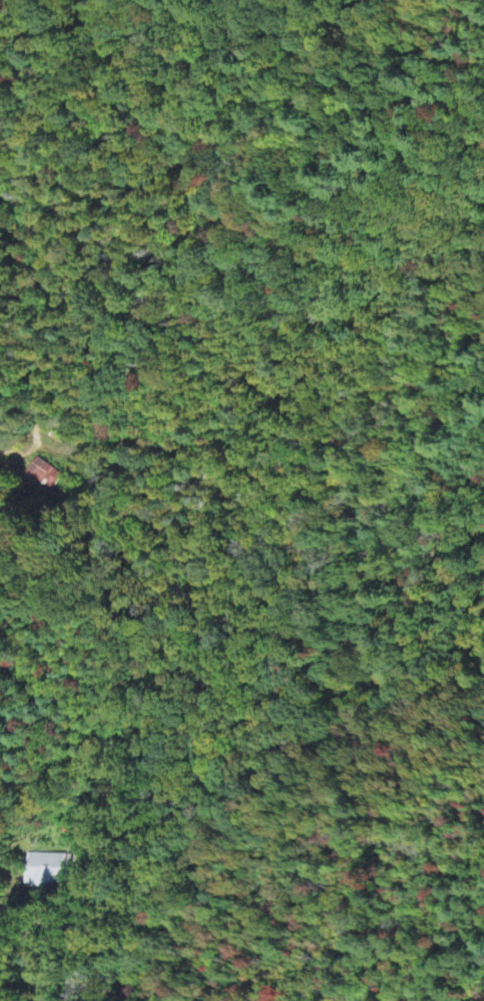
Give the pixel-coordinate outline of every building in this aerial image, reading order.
[(64,475),(36,462),(28,478),(46,486),(45,490),(54,494),(64,475)] [(71,858),(25,857),(25,888),(71,889),(71,858)]
